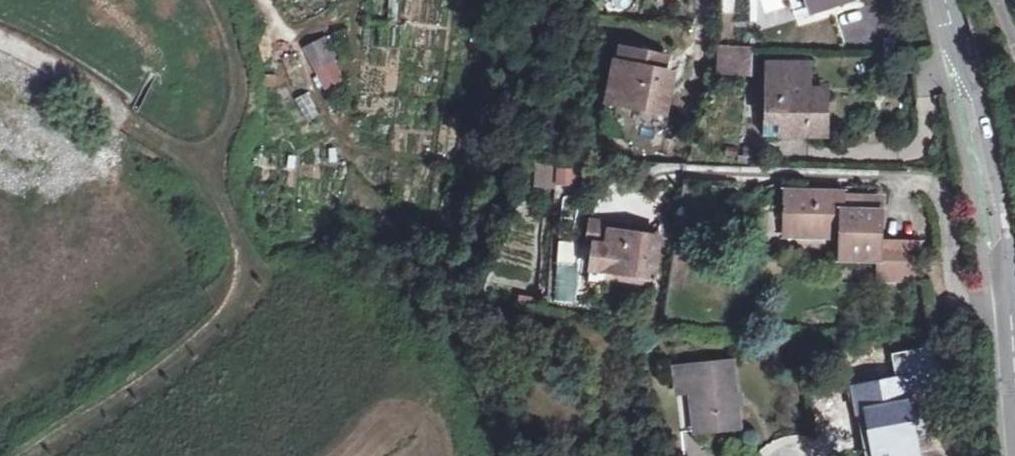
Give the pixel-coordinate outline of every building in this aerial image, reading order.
[(764,17),(785,12),(783,0),(760,0),(764,17)] [(799,20),(810,16),(805,0),(792,0),(799,20)] [(813,9),(842,0),(810,0),(813,9)] [(328,41),(309,52),(319,70),(338,59),(328,41)] [(719,46),(718,73),(735,75),(736,64),(729,63),(730,46),(719,46)] [(617,105),(635,108),(666,115),(670,90),(661,88),(664,73),(667,58),(621,49),(615,81),(613,89),(620,90),(617,105)] [(807,96),(808,66),(769,65),(768,121),(783,122),(783,136),(825,137),(825,97),(807,96)] [(664,73),(661,88),(670,90),(674,75),(664,73)] [(617,105),(620,90),(613,89),(615,81),(610,80),(606,102),(617,105)] [(296,103),(309,122),(319,115),(306,96),(296,103)] [(753,165),(753,157),(739,156),(739,165),(753,165)] [(558,191),(561,168),(537,165),(534,188),(558,191)] [(919,282),(921,246),(881,244),(882,200),(844,199),(844,194),(786,193),(786,215),(805,216),(804,236),(842,237),(842,255),(879,256),(878,280),(919,282)] [(805,216),(786,215),(785,235),(804,236),(805,216)] [(610,232),(625,234),(625,228),(591,223),(587,247),(597,249),(597,246),(608,248),(610,232)] [(653,280),(660,240),(625,234),(610,232),(608,248),(605,272),(653,280)] [(597,246),(597,249),(591,286),(602,288),(605,272),(608,248),(597,246)] [(738,428),(732,366),(676,372),(679,394),(694,392),(698,432),(738,428)] [(932,404),(926,369),(910,372),(911,378),(855,388),(860,415),(869,414),(875,449),(914,443),(918,442),(912,407),(932,404)] [(869,414),(860,415),(867,451),(875,449),(869,414)] [(875,449),(877,455),(917,455),(914,443),(875,449)]
